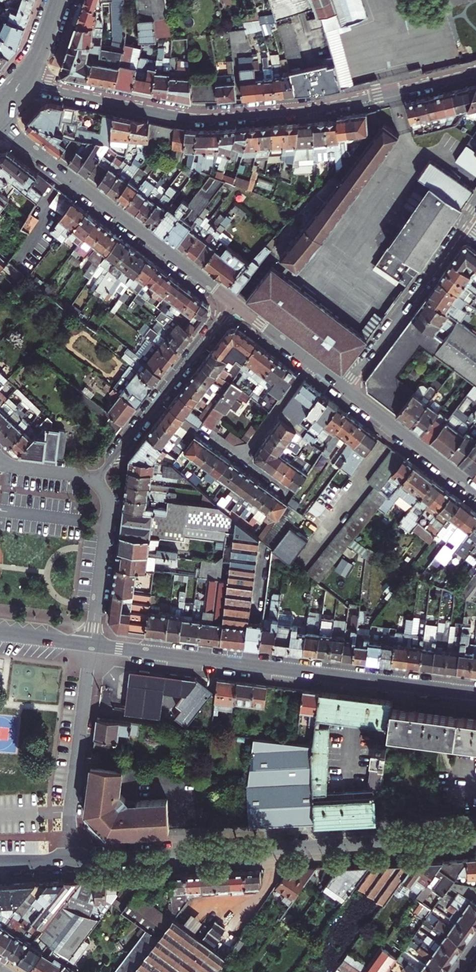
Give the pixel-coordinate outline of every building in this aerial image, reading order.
[(18,7),(30,11),(34,2),(34,0),(4,0),(3,0),(6,7),(7,6),(16,0),(19,3),(18,7)] [(92,61),(87,80),(104,83),(105,74),(117,76),(119,67),(124,45),(125,41),(124,25),(123,2),(123,0),(101,0),(101,2),(112,1),(114,35),(108,65),(98,63),(92,61)] [(138,15),(140,39),(141,39),(150,39),(158,40),(159,36),(171,35),(168,20),(167,10),(166,0),(136,0),(138,15)] [(275,11),(277,19),(315,6),(318,15),(319,16),(322,15),(338,11),(334,0),(271,0),(275,11)] [(338,11),(322,15),(326,30),(334,27),(369,16),(363,0),(334,0),(338,11)] [(97,12),(98,8),(83,3),(75,25),(102,25),(102,20),(102,18),(97,17),(97,12)] [(26,25),(30,11),(18,7),(13,5),(10,11),(8,10),(9,9),(7,6),(6,7),(3,9),(0,11),(0,14),(1,15),(2,17),(26,25)] [(257,11),(242,15),(243,21),(252,20),(260,19),(257,11)] [(18,45),(26,25),(2,17),(1,15),(0,14),(0,32),(18,45)] [(102,28),(102,25),(75,25),(70,40),(96,43),(97,39),(94,39),(93,36),(93,33),(101,34),(101,32),(102,28)] [(10,56),(19,46),(18,45),(0,32),(0,49),(10,56)] [(70,40),(66,54),(78,57),(78,55),(87,57),(90,57),(91,55),(99,56),(100,44),(96,43),(70,40)] [(119,67),(117,76),(115,85),(132,89),(136,68),(127,66),(131,46),(124,45),(119,67)] [(127,66),(136,68),(138,55),(140,48),(131,46),(127,66)] [(156,59),(155,69),(152,93),(167,96),(169,73),(162,72),(166,48),(158,46),(156,59)] [(1,67),(10,56),(0,49),(0,66),(1,67)] [(78,57),(66,54),(61,69),(64,76),(87,80),(92,61),(86,59),(87,57),(78,55),(78,57)] [(252,54),(251,54),(238,55),(242,99),(256,97),(253,66),(253,64),(252,54)] [(136,68),(132,89),(152,93),(155,69),(148,68),(148,64),(146,64),(147,57),(138,55),(136,68)] [(156,59),(147,57),(146,64),(148,64),(148,68),(155,69),(156,59)] [(279,63),(281,63),(282,75),(287,95),(295,94),(293,87),(290,71),(286,57),(278,59),(279,63)] [(180,64),(181,58),(177,58),(177,60),(177,70),(176,75),(179,75),(178,98),(191,101),(189,77),(182,76),(183,64),(180,64)] [(188,59),(181,58),(180,64),(183,64),(182,76),(189,77),(189,75),(188,67),(188,59)] [(329,91),(341,88),(335,61),(290,71),(293,87),(295,94),(329,91)] [(273,77),(275,96),(287,95),(282,75),(281,63),(279,63),(275,63),(271,64),(273,76),(273,77)] [(262,65),(264,78),(266,96),(275,96),(273,77),(268,78),(267,64),(262,65)] [(253,66),(256,97),(266,96),(264,78),(259,78),(258,65),(253,66)] [(170,69),(169,73),(167,96),(178,98),(179,75),(176,75),(177,70),(170,69)] [(115,85),(117,76),(105,74),(104,83),(115,85)] [(189,75),(189,77),(191,101),(193,101),(199,101),(198,90),(196,75),(189,75)] [(203,75),(196,75),(198,90),(199,101),(205,101),(203,75)] [(209,75),(203,75),(205,101),(211,101),(209,75)] [(215,75),(209,75),(211,101),(217,101),(216,79),(215,75)] [(224,84),(226,100),(236,99),(234,77),(229,78),(230,83),(224,84)] [(218,101),(226,100),(224,84),(224,78),(216,79),(217,101),(218,101)] [(471,99),(475,88),(475,86),(463,89),(466,100),(471,99)] [(471,99),(470,101),(468,106),(466,110),(475,108),(475,88),(471,99)] [(458,113),(456,115),(460,117),(466,110),(468,106),(467,103),(466,100),(463,89),(452,92),(458,113)] [(452,122),(456,115),(458,113),(452,92),(444,94),(449,114),(448,118),(447,128),(450,127),(452,122)] [(434,96),(440,120),(448,118),(449,114),(444,94),(434,96)] [(425,98),(433,131),(443,129),(442,125),(440,120),(434,96),(425,98)] [(416,101),(421,120),(424,130),(424,133),(433,131),(425,98),(416,101)] [(406,103),(411,121),(421,120),(416,101),(406,103)] [(111,147),(114,116),(102,114),(99,132),(87,129),(77,127),(77,123),(72,122),(74,108),(50,103),(44,105),(35,114),(46,116),(45,118),(65,121),(64,128),(65,129),(74,130),(72,138),(80,140),(83,140),(97,143),(102,144),(109,146),(111,147)] [(78,109),(74,108),(72,122),(77,123),(77,127),(87,129),(87,126),(81,124),(82,120),(76,119),(78,109)] [(367,113),(366,113),(357,115),(360,134),(368,133),(367,113)] [(35,114),(30,121),(38,126),(64,135),(65,129),(64,128),(65,121),(45,118),(46,116),(35,114)] [(346,127),(348,136),(360,134),(357,115),(348,116),(349,127),(346,127)] [(119,137),(121,117),(114,116),(111,147),(116,150),(119,152),(121,153),(127,156),(129,141),(126,141),(126,139),(119,137)] [(349,127),(348,116),(338,117),(339,121),(339,127),(341,137),(348,136),(346,127),(349,127)] [(131,119),(121,117),(119,137),(126,139),(126,141),(129,141),(131,132),(128,131),(131,119)] [(149,140),(150,123),(131,119),(128,131),(131,132),(129,141),(127,156),(126,158),(125,160),(129,163),(132,165),(135,159),(140,151),(143,151),(144,141),(149,141),(149,140)] [(38,126),(30,121),(26,125),(26,126),(26,129),(69,162),(76,152),(72,150),(80,140),(72,138),(64,135),(38,126)] [(343,150),(341,137),(339,127),(339,121),(327,122),(329,143),(329,151),(337,150),(340,161),(346,160),(343,150)] [(315,152),(315,122),(299,124),(297,151),(297,153),(295,160),(301,160),(302,153),(315,152)] [(327,122),(315,122),(315,152),(315,162),(320,162),(320,160),(330,159),(329,151),(329,143),(327,122)] [(385,123),(351,167),(346,163),(338,171),(332,178),(318,192),(344,212),(400,134),(399,133),(385,123)] [(161,125),(153,124),(152,141),(159,143),(161,125)] [(289,153),(297,153),(297,151),(299,124),(285,125),(287,146),(284,146),(283,154),(282,159),(287,160),(289,153)] [(166,144),(168,127),(161,125),(159,143),(166,144)] [(272,126),(274,147),(284,146),(287,146),(285,125),(272,126)] [(270,155),(271,152),(271,147),(274,147),(272,126),(260,127),(260,147),(257,147),(256,155),(270,155)] [(173,146),(175,128),(168,127),(166,144),(173,146)] [(260,147),(260,127),(251,128),(244,148),(242,156),(256,155),(257,147),(260,147)] [(172,148),(185,151),(186,130),(175,128),(173,146),(172,148)] [(251,128),(237,129),(229,159),(232,160),(233,156),(237,157),(240,147),(244,148),(251,128)] [(65,129),(64,135),(72,138),(74,130),(65,129)] [(229,159),(237,129),(223,130),(217,152),(223,154),(220,165),(227,166),(229,159)] [(431,185),(462,207),(474,190),(430,160),(447,135),(447,131),(444,129),(415,136),(397,161),(431,185)] [(196,151),(197,131),(186,130),(185,151),(190,151),(187,167),(192,169),(195,157),(196,151)] [(211,161),(213,152),(217,152),(223,130),(211,131),(210,142),(208,142),(204,163),(208,163),(209,161),(211,161)] [(211,131),(197,131),(196,151),(200,152),(198,161),(200,161),(199,163),(204,163),(208,142),(210,142),(211,131)] [(354,152),(353,154),(357,157),(372,137),(368,134),(356,150),(354,152)] [(474,137),(472,136),(466,144),(475,150),(475,151),(475,139),(474,137)] [(76,152),(69,162),(78,169),(97,143),(83,140),(82,144),(88,145),(81,153),(77,150),(76,152)] [(102,144),(97,143),(78,169),(87,176),(98,161),(102,155),(107,149),(109,146),(102,144)] [(466,144),(455,160),(475,174),(475,151),(475,150),(466,144)] [(273,151),(274,155),(283,154),(284,146),(274,147),(271,147),(271,152),(273,151)] [(0,151),(0,160),(26,181),(30,184),(37,173),(8,150),(0,151)] [(15,185),(24,192),(26,189),(22,186),(26,181),(0,160),(0,173),(15,185)] [(108,169),(98,184),(107,191),(129,163),(125,160),(120,166),(113,161),(112,163),(110,166),(108,169)] [(98,161),(87,176),(98,184),(108,169),(98,161)] [(413,197),(383,241),(389,245),(431,185),(397,161),(386,178),(413,197)] [(132,165),(129,163),(107,191),(117,198),(130,180),(133,176),(127,172),(132,165)] [(186,166),(182,171),(192,177),(197,171),(192,169),(187,167),(186,166)] [(5,202),(9,198),(6,196),(15,185),(0,173),(0,198),(5,202)] [(37,173),(30,184),(42,193),(45,189),(49,182),(37,173)] [(161,180),(151,173),(148,177),(157,184),(161,180)] [(133,182),(130,180),(117,198),(126,206),(148,177),(146,175),(144,177),(140,175),(133,182)] [(211,176),(198,192),(211,201),(226,182),(223,181),(211,176)] [(235,181),(224,176),(223,181),(226,182),(234,185),(235,181)] [(148,177),(126,206),(136,213),(157,184),(148,177)] [(250,183),(236,177),(235,181),(234,185),(236,186),(248,190),(250,183)] [(157,184),(136,213),(145,220),(157,203),(153,200),(160,191),(158,190),(160,188),(165,181),(162,178),(161,180),(157,184)] [(26,189),(24,192),(36,202),(42,193),(30,184),(26,189)] [(420,267),(462,207),(431,185),(389,245),(411,261),(420,267)] [(165,193),(160,188),(158,190),(160,191),(153,200),(157,203),(165,193)] [(60,190),(50,203),(48,206),(54,211),(66,195),(60,190)] [(312,254),(344,212),(318,192),(306,205),(316,212),(311,219),(309,217),(305,221),(308,222),(280,257),(295,269),(299,270),(312,254)] [(157,203),(145,220),(154,227),(169,207),(166,205),(171,197),(165,193),(157,203)] [(72,200),(66,195),(54,211),(61,216),(72,200)] [(190,203),(165,235),(177,245),(193,225),(184,218),(187,215),(189,217),(200,202),(194,198),(190,203)] [(154,227),(165,235),(190,203),(184,199),(174,211),(169,207),(154,227)] [(72,200),(61,216),(49,232),(55,236),(56,234),(59,231),(66,236),(67,234),(70,230),(87,211),(72,200)] [(37,219),(29,230),(49,244),(55,236),(49,232),(61,216),(54,211),(48,206),(48,205),(37,219)] [(306,205),(300,210),(309,217),(311,219),(316,212),(306,205)] [(193,225),(177,245),(185,251),(204,227),(200,224),(207,216),(205,215),(209,210),(206,207),(193,225)] [(97,219),(87,211),(70,230),(67,234),(78,243),(83,236),(97,219)] [(37,219),(29,213),(25,219),(19,227),(27,233),(29,230),(37,219)] [(219,226),(222,223),(226,218),(222,214),(215,223),(216,224),(219,226)] [(232,220),(227,216),(226,218),(222,223),(226,226),(232,220)] [(83,236),(78,243),(76,245),(75,246),(74,248),(76,250),(83,255),(85,257),(95,246),(93,244),(99,235),(103,238),(110,229),(97,219),(83,236)] [(204,227),(185,251),(194,258),(212,236),(219,226),(216,224),(214,226),(212,225),(208,230),(204,227)] [(212,236),(194,258),(203,265),(222,241),(218,238),(222,232),(220,230),(222,228),(219,226),(212,236)] [(119,236),(110,229),(103,238),(99,235),(93,244),(95,246),(85,257),(93,262),(98,266),(100,263),(119,236)] [(59,231),(56,234),(63,239),(66,236),(59,231)] [(128,243),(119,236),(100,263),(108,269),(117,259),(128,243)] [(273,238),(266,245),(271,249),(277,242),(273,238)] [(271,249),(266,245),(249,262),(222,241),(203,265),(238,292),(271,249)] [(138,251),(128,243),(117,259),(108,269),(118,277),(138,251)] [(463,269),(468,263),(472,266),(467,272),(471,275),(475,269),(474,268),(475,265),(475,251),(467,244),(462,246),(452,261),(463,269)] [(399,281),(406,286),(414,276),(405,270),(411,261),(389,245),(376,265),(399,281)] [(138,251),(118,277),(128,285),(129,284),(147,258),(138,251)] [(158,266),(147,258),(129,284),(139,291),(140,290),(146,282),(158,266)] [(420,267),(411,261),(405,270),(414,276),(420,267)] [(467,272),(463,269),(452,261),(446,270),(467,287),(474,278),(471,275),(467,272)] [(101,272),(105,275),(108,269),(100,263),(98,266),(93,273),(98,277),(101,272)] [(399,281),(376,265),(373,269),(397,285),(399,281)] [(167,273),(158,266),(146,282),(150,284),(146,290),(149,292),(147,294),(150,297),(162,279),(167,273)] [(342,372),(367,340),(359,334),(273,267),(247,299),(342,372)] [(102,280),(107,283),(111,278),(115,281),(118,277),(108,269),(105,275),(102,280)] [(467,287),(446,270),(439,279),(457,294),(470,304),(475,296),(475,294),(474,293),(467,287)] [(102,280),(105,275),(101,272),(98,277),(94,282),(98,285),(102,280)] [(175,280),(167,273),(162,279),(150,297),(152,299),(154,296),(157,298),(161,292),(164,295),(175,280)] [(118,277),(115,281),(119,283),(115,289),(122,293),(123,292),(125,289),(128,285),(118,277)] [(104,288),(108,291),(115,281),(111,278),(107,283),(104,288)] [(457,294),(439,279),(426,297),(449,313),(459,321),(459,322),(467,312),(452,301),(457,294)] [(175,280),(164,295),(163,297),(160,301),(165,304),(161,309),(165,312),(167,310),(173,301),(184,287),(175,280)] [(115,281),(108,291),(112,294),(115,289),(119,283),(115,281)] [(193,293),(184,287),(173,301),(167,310),(170,312),(172,310),(174,311),(178,305),(182,308),(184,305),(193,293)] [(128,295),(123,292),(122,293),(119,298),(123,302),(125,299),(128,295)] [(184,305),(182,308),(186,311),(182,317),(184,319),(181,322),(185,325),(191,316),(195,312),(203,301),(193,293),(184,305)] [(426,297),(419,306),(451,331),(453,328),(451,326),(452,324),(447,320),(444,320),(449,313),(426,297)] [(203,301),(195,312),(199,316),(196,320),(191,316),(185,325),(195,332),(210,313),(209,306),(203,301)] [(451,331),(419,306),(412,316),(434,333),(439,327),(439,330),(445,334),(447,332),(449,334),(451,331)] [(181,322),(175,318),(171,315),(167,321),(164,319),(163,319),(154,312),(152,315),(158,320),(161,322),(162,321),(188,341),(195,332),(185,325),(181,322)] [(367,340),(382,319),(375,313),(359,334),(367,340)] [(434,333),(412,316),(366,379),(368,392),(396,413),(409,396),(398,387),(396,374),(419,343),(474,383),(475,385),(475,334),(473,332),(463,324),(459,322),(459,321),(453,328),(451,331),(449,334),(443,341),(434,333)] [(463,324),(473,332),(475,328),(475,322),(471,318),(468,323),(465,321),(463,324)] [(161,322),(158,320),(153,328),(158,332),(181,350),(188,341),(162,321),(161,322)] [(230,359),(236,362),(242,366),(256,344),(236,328),(229,329),(212,351),(228,361),(230,359)] [(181,350),(158,332),(153,339),(150,336),(148,339),(174,359),(181,350)] [(56,337),(51,333),(47,337),(55,342),(57,340),(56,337)] [(162,374),(174,359),(148,339),(146,341),(149,343),(144,351),(151,357),(147,363),(162,374)] [(266,352),(256,344),(242,366),(240,368),(235,376),(232,381),(231,382),(232,383),(236,386),(239,388),(242,383),(249,375),(266,352)] [(44,354),(36,348),(31,353),(39,359),(44,354)] [(162,374),(147,363),(138,355),(130,349),(126,353),(132,357),(131,358),(134,360),(130,365),(134,368),(136,370),(154,384),(162,374)] [(212,351),(206,358),(223,368),(228,361),(212,351)] [(276,359),(266,352),(249,375),(259,383),(276,359)] [(206,358),(201,365),(217,375),(219,373),(226,377),(227,376),(230,377),(232,374),(229,372),(223,368),(206,358)] [(276,359),(259,383),(269,390),(286,367),(276,359)] [(242,366),(236,362),(229,372),(232,374),(235,376),(240,368),(242,366)] [(201,365),(195,372),(212,382),(217,375),(201,365)] [(269,412),(296,374),(286,367),(269,390),(259,404),(269,412)] [(136,370),(134,368),(121,384),(118,382),(113,387),(137,406),(154,384),(136,370)] [(206,389),(212,382),(195,372),(190,379),(205,391),(206,389)] [(201,397),(205,391),(190,379),(184,386),(200,398),(201,397)] [(278,418),(280,419),(295,431),(300,423),(306,414),(321,394),(304,381),(278,418)] [(413,391),(421,397),(429,387),(422,382),(419,383),(413,391)] [(203,423),(212,429),(224,414),(225,415),(230,407),(236,411),(243,403),(241,402),(243,400),(246,403),(250,397),(247,395),(239,388),(236,386),(232,383),(231,384),(226,391),(222,396),(203,423)] [(449,454),(473,422),(475,419),(475,411),(472,417),(469,415),(464,421),(458,415),(473,395),(475,398),(475,385),(474,383),(452,411),(430,440),(449,454)] [(107,411),(124,424),(137,406),(113,387),(109,384),(106,388),(111,391),(110,392),(118,398),(113,404),(111,404),(107,409),(108,410),(107,411)] [(396,413),(410,424),(427,402),(437,388),(431,384),(429,387),(421,397),(413,391),(409,396),(396,413)] [(195,405),(200,398),(184,386),(179,393),(195,405)] [(15,391),(23,399),(25,396),(17,388),(15,391)] [(208,398),(212,393),(206,389),(205,391),(201,397),(207,401),(209,399),(208,398)] [(107,411),(84,393),(81,398),(98,411),(96,413),(109,424),(109,426),(117,432),(124,424),(107,411)] [(179,393),(169,406),(199,428),(203,423),(222,396),(216,393),(215,395),(211,400),(209,403),(207,406),(203,411),(201,409),(195,405),(179,393)] [(311,425),(314,421),(329,400),(321,394),(306,414),(300,423),(305,427),(308,429),(311,425)] [(33,403),(25,396),(23,399),(31,406),(33,403)] [(201,409),(204,405),(207,401),(201,397),(200,398),(195,405),(201,409)] [(13,408),(7,403),(10,399),(8,398),(7,399),(0,405),(0,422),(13,408)] [(16,405),(10,399),(7,403),(13,408),(16,405)] [(314,421),(311,425),(320,431),(338,406),(329,400),(314,421)] [(427,402),(410,424),(421,433),(439,411),(427,402)] [(40,415),(43,412),(33,403),(31,406),(40,415)] [(439,411),(421,433),(430,440),(452,411),(444,404),(439,411)] [(0,422),(0,437),(1,438),(21,418),(22,417),(15,410),(18,408),(16,405),(13,408),(0,422)] [(169,406),(164,413),(179,425),(188,432),(193,436),(196,431),(197,431),(199,429),(199,428),(169,406)] [(347,414),(338,406),(320,431),(316,438),(312,443),(316,445),(323,450),(327,444),(323,441),(330,431),(334,434),(347,414)] [(24,414),(18,408),(15,410),(22,417),(24,414)] [(174,432),(179,425),(164,413),(158,420),(174,432)] [(1,438),(9,447),(24,431),(30,425),(24,418),(26,416),(24,414),(22,417),(21,418),(1,438)] [(357,421),(347,414),(334,434),(327,444),(323,450),(321,453),(326,456),(341,436),(345,439),(357,421)] [(26,416),(24,418),(30,425),(33,422),(26,416)] [(20,452),(64,458),(66,445),(64,445),(66,434),(63,430),(51,428),(52,421),(48,417),(40,425),(44,428),(20,452)] [(280,419),(274,427),(291,439),(296,431),(295,431),(280,419)] [(169,439),(172,441),(176,445),(182,438),(174,432),(158,420),(153,427),(169,439)] [(357,421),(345,439),(348,442),(334,463),(340,467),(367,429),(357,421)] [(473,422),(449,454),(458,461),(475,438),(475,425),(473,422)] [(295,431),(296,431),(303,436),(307,431),(308,429),(305,427),(300,423),(295,431)] [(15,452),(20,452),(44,428),(40,425),(33,432),(34,433),(30,437),(24,431),(9,447),(15,452)] [(316,438),(320,431),(311,425),(308,429),(307,431),(316,438)] [(244,435),(249,439),(256,429),(251,426),(244,435)] [(153,427),(147,434),(161,448),(169,439),(153,427)] [(274,427),(269,435),(285,447),(291,439),(274,427)] [(367,429),(340,467),(346,472),(348,470),(353,473),(378,438),(367,429)] [(327,444),(334,434),(330,431),(323,441),(327,444)] [(229,432),(224,438),(233,444),(234,445),(244,443),(229,432)] [(147,434),(141,443),(164,455),(166,452),(161,448),(147,434)] [(269,435),(263,442),(280,454),(285,447),(269,435)] [(184,451),(192,457),(203,442),(195,436),(184,451)] [(330,460),(345,439),(341,436),(326,456),(330,460)] [(460,463),(475,443),(475,438),(458,461),(460,463)] [(176,445),(172,441),(168,447),(179,455),(183,450),(176,445)] [(211,448),(203,442),(192,457),(200,464),(211,448)] [(263,442),(258,450),(274,462),(277,464),(283,457),(280,454),(263,442)] [(130,456),(130,459),(164,463),(169,464),(172,465),(176,459),(166,452),(164,455),(141,443),(130,456)] [(460,463),(473,473),(475,469),(475,443),(460,463)] [(220,454),(211,448),(200,464),(209,470),(220,454)] [(392,449),(388,455),(399,464),(404,458),(393,449),(392,449)] [(274,462),(258,450),(254,456),(254,459),(272,472),(274,470),(277,464),(274,462)] [(274,470),(272,472),(280,478),(291,462),(295,456),(289,451),(286,452),(283,456),(283,457),(277,464),(274,470)] [(229,461),(220,454),(209,470),(218,476),(220,474),(229,461)] [(388,455),(384,461),(395,470),(399,464),(388,455)] [(395,470),(391,474),(388,479),(394,484),(390,489),(394,492),(414,466),(404,458),(399,464),(395,470)] [(130,459),(129,470),(165,474),(165,470),(163,470),(164,463),(130,459)] [(236,466),(229,461),(220,474),(218,476),(225,481),(236,466)] [(384,461),(380,466),(391,474),(395,470),(384,461)] [(280,478),(288,484),(299,468),(291,462),(280,478)] [(168,475),(175,475),(186,477),(181,472),(172,465),(169,464),(168,475)] [(236,466),(225,481),(226,483),(238,467),(236,466)] [(380,466),(376,471),(387,480),(388,479),(391,474),(380,466)] [(412,506),(432,479),(414,466),(394,492),(389,499),(387,498),(383,503),(379,508),(385,513),(399,496),(412,506)] [(234,488),(246,473),(238,467),(226,483),(234,488)] [(288,484),(296,490),(307,473),(299,468),(288,484)] [(129,470),(127,482),(149,485),(151,485),(152,477),(155,479),(174,482),(175,475),(168,475),(165,474),(129,470)] [(376,471),(372,477),(383,485),(384,484),(387,480),(376,471)] [(242,494),(253,478),(246,473),(234,488),(242,494)] [(372,477),(368,482),(375,487),(379,491),(383,485),(372,477)] [(262,485),(253,478),(242,494),(250,500),(262,485)] [(387,480),(384,484),(390,489),(394,484),(388,479),(387,480)] [(416,521),(425,509),(441,487),(432,479),(412,506),(411,508),(403,518),(415,527),(418,522),(416,521)] [(127,482),(125,496),(155,499),(166,501),(172,502),(173,496),(166,495),(166,494),(148,492),(149,485),(127,482)] [(270,491),(262,485),(250,500),(259,506),(270,491)] [(379,491),(375,487),(370,493),(383,503),(387,498),(379,491)] [(451,494),(441,487),(425,509),(431,513),(427,518),(431,521),(451,494)] [(214,496),(208,490),(205,494),(211,499),(214,496)] [(278,497),(270,491),(259,506),(267,512),(270,509),(278,497)] [(370,493),(366,499),(378,508),(379,508),(383,503),(370,493)] [(461,502),(451,494),(431,521),(429,523),(439,530),(441,528),(448,518),(461,502)] [(125,496),(124,508),(159,513),(159,509),(162,510),(162,507),(155,506),(155,499),(125,496)] [(221,508),(226,500),(220,496),(215,503),(221,508)] [(278,497),(270,509),(267,512),(272,515),(262,529),(267,533),(288,503),(278,497)] [(366,499),(361,504),(374,514),(378,508),(366,499)] [(120,534),(160,539),(184,542),(185,539),(186,529),(226,533),(234,534),(236,520),(221,508),(172,502),(166,501),(165,507),(162,507),(162,510),(159,509),(159,513),(124,508),(120,534)] [(471,509),(461,502),(448,518),(452,521),(445,531),(448,534),(446,537),(449,539),(471,509)] [(296,510),(288,503),(267,533),(262,541),(272,548),(290,562),(308,539),(290,526),(300,512),(296,510)] [(357,509),(369,519),(374,514),(361,504),(357,509)] [(357,509),(352,515),(364,525),(369,519),(357,509)] [(449,539),(447,541),(431,562),(437,566),(442,560),(446,564),(450,557),(475,523),(475,513),(471,509),(449,539)] [(352,515),(348,521),(360,530),(364,525),(352,515)] [(452,521),(448,518),(441,528),(445,531),(452,521)] [(222,642),(260,647),(264,617),(272,548),(262,541),(236,520),(234,534),(226,533),(225,543),(223,555),(220,579),(229,580),(222,642)] [(348,521),(344,526),(356,536),(360,530),(348,521)] [(435,536),(439,530),(429,523),(426,528),(435,536)] [(450,557),(453,559),(460,564),(465,558),(469,553),(472,549),(475,543),(475,523),(450,557)] [(344,526),(339,531),(351,541),(353,539),(356,536),(344,526)] [(186,529),(185,539),(225,543),(226,533),(186,529)] [(339,531),(335,537),(347,546),(351,541),(339,531)] [(118,550),(178,557),(188,558),(188,553),(179,552),(179,550),(159,548),(160,539),(120,534),(118,550)] [(335,537),(331,542),(342,552),(347,546),(335,537)] [(331,542),(326,548),(338,557),(342,552),(331,542)] [(326,548),(322,553),(334,563),(338,557),(326,548)] [(122,556),(121,566),(154,570),(155,570),(156,561),(177,564),(178,557),(118,550),(118,555),(122,556)] [(322,553),(317,559),(329,568),(334,563),(322,553)] [(469,553),(465,558),(474,565),(475,567),(475,558),(469,553)] [(229,580),(220,579),(223,555),(216,562),(203,560),(201,576),(208,577),(205,601),(201,639),(222,642),(229,580)] [(341,557),(334,570),(346,576),(353,564),(341,557)] [(317,559),(313,564),(325,573),(329,568),(317,559)] [(306,573),(319,581),(325,573),(313,564),(306,573)] [(474,565),(453,593),(454,594),(458,595),(475,571),(475,567),(474,565)] [(121,566),(116,566),(113,590),(133,593),(134,589),(151,591),(154,570),(121,566)] [(411,569),(407,574),(418,579),(421,576),(411,569)] [(167,635),(170,613),(159,612),(160,608),(157,607),(161,571),(155,570),(154,570),(151,592),(146,633),(167,635)] [(159,612),(170,613),(171,606),(161,605),(165,572),(161,571),(157,607),(160,608),(159,612)] [(175,573),(174,580),(188,581),(189,575),(175,573)] [(428,600),(430,584),(419,579),(416,598),(428,600)] [(313,580),(312,587),(318,589),(317,593),(325,594),(326,590),(313,580)] [(151,592),(151,591),(134,589),(133,593),(129,630),(146,633),(151,592)] [(181,637),(184,611),(185,606),(187,590),(181,589),(179,607),(175,606),(174,614),(170,613),(167,635),(181,637)] [(133,593),(113,590),(110,619),(117,629),(129,630),(133,593)] [(274,649),(279,612),(281,594),(274,593),(272,595),(270,618),(264,617),(260,647),(274,649)] [(201,639),(205,601),(199,600),(199,605),(195,604),(195,607),(194,610),(191,638),(201,639)] [(343,657),(346,628),(347,621),(349,608),(344,604),(342,620),(340,620),(339,626),(338,635),(333,635),(330,656),(343,657)] [(354,659),(357,633),(358,621),(359,609),(360,605),(354,605),(353,616),(352,615),(351,622),(350,629),(346,628),(343,657),(354,659)] [(191,638),(194,610),(191,609),(190,612),(184,611),(181,637),(191,638)] [(366,610),(359,609),(358,621),(361,621),(361,623),(365,624),(366,610)] [(382,610),(372,625),(378,625),(381,626),(382,615),(384,612),(382,610)] [(304,652),(307,627),(292,625),(293,618),(291,616),(282,615),(282,613),(279,612),(274,649),(304,652)] [(321,623),(320,633),(317,654),(330,656),(333,635),(328,634),(329,619),(327,619),(328,613),(323,612),(321,623)] [(315,632),(316,622),(317,616),(309,615),(307,627),(304,652),(317,654),(320,633),(315,632)] [(408,666),(412,633),(413,623),(414,620),(406,618),(404,633),(396,632),(395,643),(392,664),(408,666)] [(420,667),(423,639),(426,619),(420,618),(419,624),(418,634),(412,633),(408,666),(420,667)] [(463,622),(462,636),(457,672),(471,673),(475,643),(467,642),(469,641),(471,623),(463,622)] [(379,662),(384,626),(381,626),(378,625),(377,637),(378,641),(370,640),(367,660),(379,662)] [(377,637),(378,625),(372,625),(370,635),(370,640),(378,641),(377,637)] [(432,669),(437,632),(438,625),(433,625),(432,631),(431,631),(430,640),(423,639),(420,667),(432,669)] [(392,664),(395,643),(386,642),(389,638),(390,627),(384,626),(379,662),(392,664)] [(395,643),(396,632),(397,628),(390,627),(389,638),(386,642),(395,643)] [(445,670),(447,649),(442,648),(444,633),(437,632),(432,669),(445,670)] [(367,660),(370,640),(370,635),(357,633),(354,659),(367,660)] [(457,672),(462,636),(455,635),(453,650),(447,649),(445,670),(457,672)] [(196,679),(130,671),(124,713),(160,717),(164,692),(184,695),(196,679)] [(213,692),(196,679),(184,695),(176,706),(182,710),(176,718),(188,727),(213,692)] [(234,701),(236,682),(217,679),(214,703),(217,704),(217,701),(234,703),(234,701)] [(236,682),(234,701),(265,704),(268,686),(236,682)] [(316,716),(319,692),(302,690),(300,710),(310,712),(308,726),(315,726),(315,723),(316,716)] [(316,716),(320,716),(389,725),(391,708),(392,701),(319,692),(316,716)] [(475,746),(475,719),(391,708),(389,725),(388,735),(475,746)] [(138,734),(139,723),(97,717),(95,733),(94,745),(111,747),(112,738),(117,739),(118,732),(138,734)] [(328,725),(319,724),(315,723),(315,726),(313,746),(311,757),(315,823),(376,819),(373,777),(383,776),(386,745),(368,743),(365,755),(367,756),(362,791),(320,792),(328,725)] [(311,757),(313,746),(253,738),(248,784),(247,783),(249,826),(315,823),(311,757)] [(136,769),(92,763),(88,795),(86,810),(107,834),(169,830),(168,799),(138,800),(136,769)] [(411,817),(421,817),(420,807),(410,807),(411,817)] [(448,886),(451,883),(458,872),(468,859),(442,861),(429,879),(434,883),(432,887),(442,894),(444,892),(448,886)] [(458,872),(461,874),(467,874),(467,877),(475,877),(475,859),(468,859),(458,872)] [(413,862),(396,886),(405,892),(406,891),(416,898),(429,879),(442,861),(413,862)] [(370,864),(357,883),(380,899),(384,902),(396,886),(413,862),(370,864)] [(339,866),(331,877),(351,891),(357,883),(370,864),(339,866)] [(339,866),(325,867),(320,882),(326,885),(331,877),(339,866)] [(277,884),(274,888),(293,901),(316,867),(305,868),(299,877),(287,869),(277,884)] [(287,869),(279,869),(277,879),(275,882),(277,884),(287,869)] [(246,888),(248,888),(260,887),(260,885),(260,870),(245,871),(246,888)] [(230,872),(230,888),(239,888),(243,888),(243,891),(248,891),(248,888),(246,888),(245,871),(230,872)] [(230,888),(230,872),(215,873),(216,889),(218,889),(221,889),(221,895),(231,895),(230,888)] [(201,874),(201,890),(202,896),(214,896),(214,893),(218,893),(218,889),(216,889),(215,873),(201,874)] [(171,875),(173,919),(187,901),(186,874),(171,875)] [(186,874),(187,901),(190,897),(202,896),(201,890),(201,874),(186,874)] [(97,902),(96,879),(82,880),(62,905),(90,915),(97,902)] [(106,879),(96,879),(97,902),(90,915),(100,918),(104,913),(102,912),(107,902),(106,879)] [(421,902),(432,887),(434,883),(429,879),(416,898),(421,902)] [(62,905),(82,880),(57,881),(35,882),(26,894),(33,899),(31,901),(32,902),(41,909),(36,916),(28,911),(17,905),(13,910),(15,911),(18,913),(25,917),(30,920),(33,922),(36,924),(43,929),(62,905)] [(35,882),(13,884),(13,904),(13,910),(17,905),(26,894),(35,882)] [(468,886),(451,883),(448,886),(457,892),(453,898),(450,903),(475,922),(475,905),(462,895),(468,886)] [(13,884),(3,884),(3,905),(13,904),(13,884)] [(442,894),(441,897),(450,903),(453,898),(444,892),(442,894)] [(450,903),(441,897),(438,901),(446,908),(450,903)] [(41,909),(32,902),(29,906),(31,907),(28,911),(36,916),(41,909)] [(111,904),(107,902),(102,912),(104,913),(111,904)] [(129,902),(122,911),(147,929),(159,938),(166,928),(160,924),(129,902)] [(450,903),(446,908),(453,912),(448,919),(454,923),(470,934),(475,927),(475,922),(450,903)] [(13,910),(13,904),(3,905),(3,913),(7,907),(13,910)] [(48,942),(62,952),(69,958),(84,939),(100,918),(90,915),(62,905),(43,929),(38,935),(41,936),(48,942)] [(2,914),(0,917),(0,933),(4,927),(9,919),(13,915),(15,911),(13,910),(7,907),(3,913),(2,914)] [(437,921),(428,915),(425,918),(435,925),(437,921)] [(443,938),(439,944),(456,955),(463,945),(435,925),(425,918),(422,923),(433,931),(435,932),(435,935),(439,937),(442,937),(443,938)] [(9,919),(4,927),(0,933),(0,950),(1,951),(12,932),(8,930),(14,922),(9,919)] [(239,939),(215,922),(202,939),(198,936),(196,938),(173,919),(166,928),(159,938),(132,971),(216,971),(239,939)] [(437,921),(435,925),(463,945),(470,934),(454,923),(450,929),(447,927),(448,926),(444,922),(442,923),(438,920),(437,921)] [(9,956),(21,938),(17,935),(23,927),(19,924),(12,932),(1,951),(9,956)] [(147,929),(114,971),(132,971),(159,938),(147,929)] [(18,961),(31,944),(26,941),(32,932),(27,930),(21,938),(9,956),(18,961)] [(456,955),(439,944),(433,939),(429,944),(414,934),(411,939),(420,945),(448,966),(456,955)] [(30,968),(41,953),(48,942),(41,936),(39,939),(41,940),(37,945),(39,947),(38,948),(31,944),(18,961),(30,968)] [(72,968),(81,955),(90,943),(84,939),(69,958),(58,971),(77,971),(72,968)] [(448,966),(420,945),(417,950),(428,959),(424,965),(435,971),(444,971),(448,966)] [(381,946),(363,971),(387,971),(388,971),(396,960),(397,958),(381,946)] [(41,953),(30,968),(36,971),(58,971),(69,958),(62,952),(57,958),(54,957),(52,959),(41,953)] [(347,955),(343,960),(348,964),(352,967),(356,961),(347,955)] [(424,965),(420,971),(408,962),(405,967),(412,971),(435,971),(424,965)]
